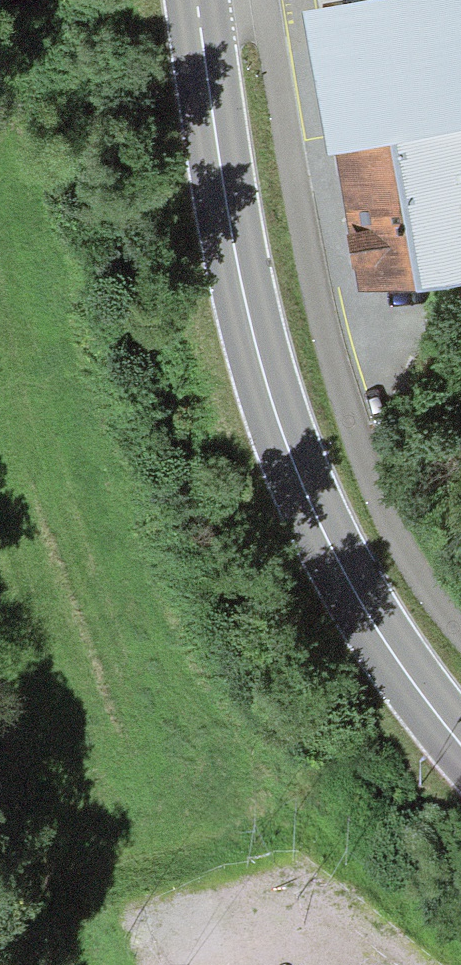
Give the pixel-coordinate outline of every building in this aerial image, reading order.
[(328,126),(333,125),(358,284),(460,268),(460,0),(308,0),(328,126)]
